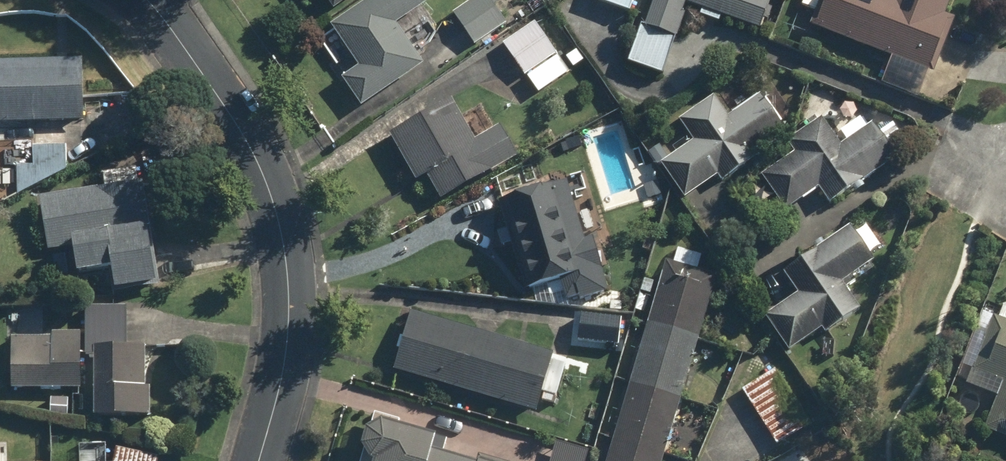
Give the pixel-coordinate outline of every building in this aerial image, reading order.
[(334,15),(354,0),(323,0),(334,15)] [(364,109),(423,68),(395,27),(427,6),(423,0),(373,0),(330,29),(360,72),(345,82),(364,109)] [(455,18),(475,47),(507,25),(490,0),(481,0),(455,18)] [(629,16),(635,0),(592,0),(591,3),(629,16)] [(627,65),(664,77),(686,7),(760,31),(770,1),(767,0),(655,0),(646,30),(639,28),(627,65)] [(809,26),(930,73),(950,22),(942,18),(949,0),(819,0),(809,26)] [(533,24),(502,47),(538,95),(568,73),(533,24)] [(67,124),(82,124),(81,64),(0,66),(0,126),(16,126),(17,171),(68,170),(67,124)] [(729,120),(712,98),(676,127),(689,144),(660,167),(686,200),(715,177),(723,187),(755,161),(752,157),(785,131),(757,97),(729,120)] [(426,180),(442,208),(518,161),(499,131),(477,145),(449,100),(388,137),(417,185),(426,180)] [(819,190),(829,204),(896,161),(873,125),(839,147),(821,121),(784,145),(791,157),(760,177),(784,213),(819,190)] [(567,244),(559,214),(565,213),(557,186),(497,203),(524,297),(603,274),(593,237),(567,244)] [(141,188),(39,201),(46,250),(69,247),(73,280),(109,276),(112,298),(155,293),(141,188)] [(821,331),(825,336),(860,311),(842,285),(873,263),(848,229),(765,289),(778,307),(762,318),(788,354),(821,331)] [(661,261),(602,460),(662,460),(716,277),(697,271),(701,256),(678,249),(673,264),(661,261)] [(554,406),(566,367),(551,363),(553,358),(411,313),(393,369),(536,413),(539,402),(554,406)] [(619,317),(580,316),(580,345),(618,347),(619,317)] [(994,317),(973,373),(1001,384),(983,430),(1005,439),(1005,322),(994,317)] [(49,341),(11,339),(9,390),(79,392),(81,337),(49,336),(49,341)] [(92,418),(150,420),(151,389),(144,389),(145,353),(95,351),(92,418)] [(430,455),(433,443),(379,428),(378,428),(376,428),(375,428),(374,429),(372,429),(371,430),(370,430),(368,431),(367,432),(366,433),(365,434),(364,435),(363,436),(362,437),(362,438),(361,439),(360,441),(360,442),(360,443),(360,445),(359,446),(359,448),(360,449),(360,451),(360,452),(360,453),(361,455),(362,456),(362,457),(363,458),(364,459),(365,460),(366,460),(453,460),(430,455)] [(159,460),(116,452),(116,460),(159,460)]
